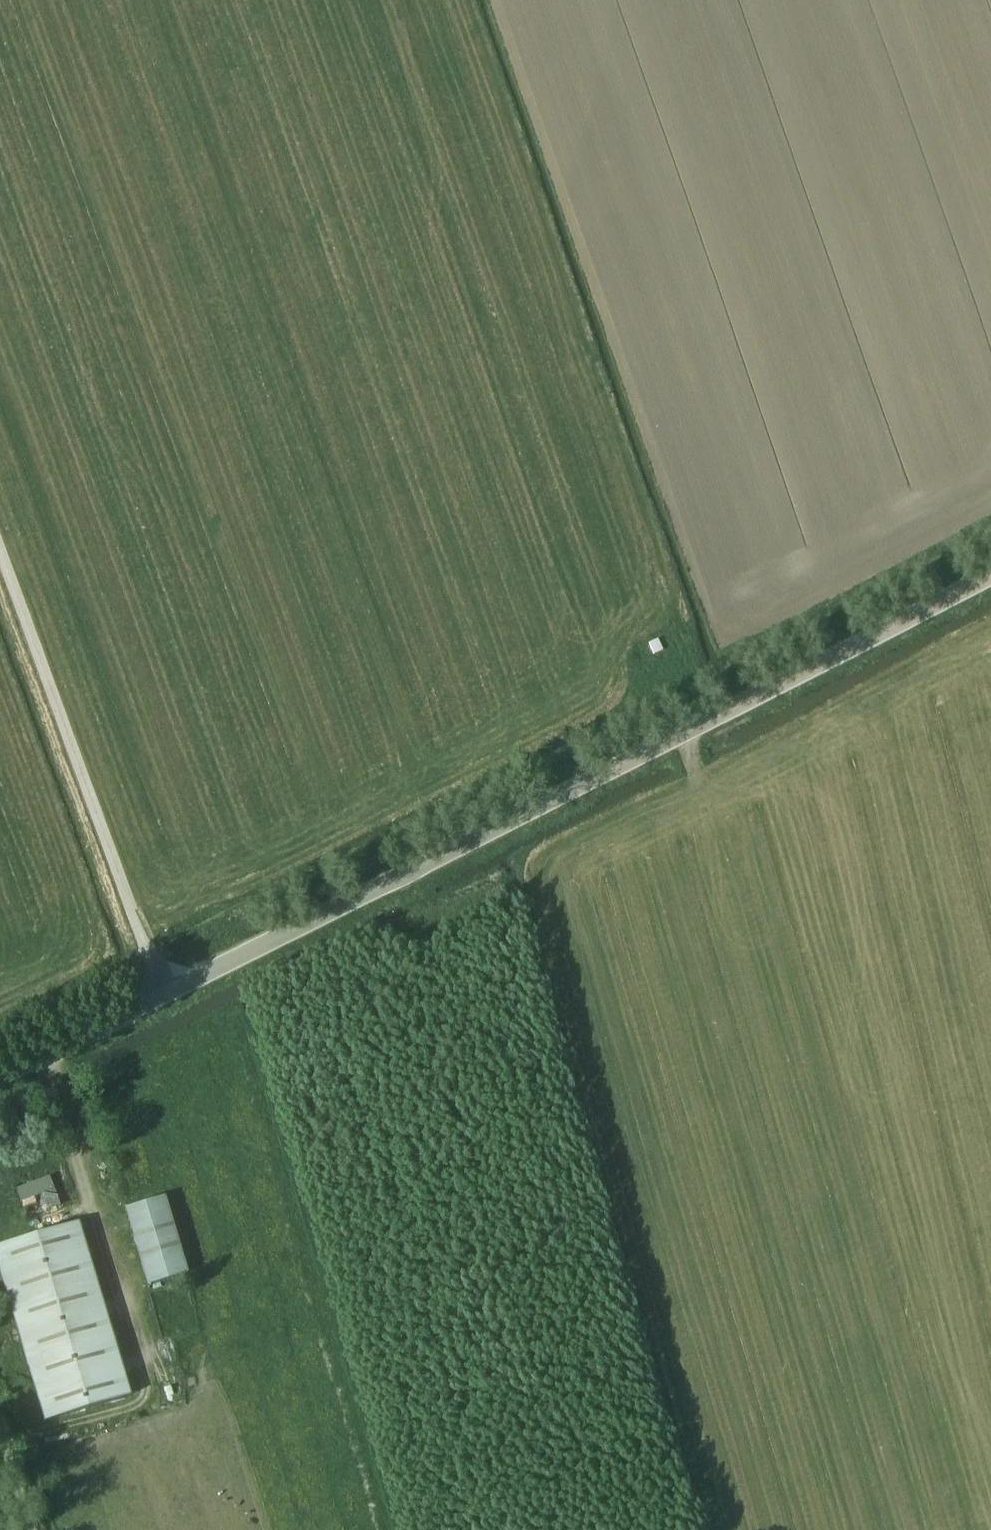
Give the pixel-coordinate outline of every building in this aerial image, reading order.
[(26,1201),(49,1196),(52,1211),(66,1208),(59,1179),(23,1186),(26,1201)] [(187,1274),(164,1197),(125,1209),(149,1286),(187,1274)] [(46,1422),(131,1396),(78,1223),(0,1247),(0,1270),(46,1422)]
